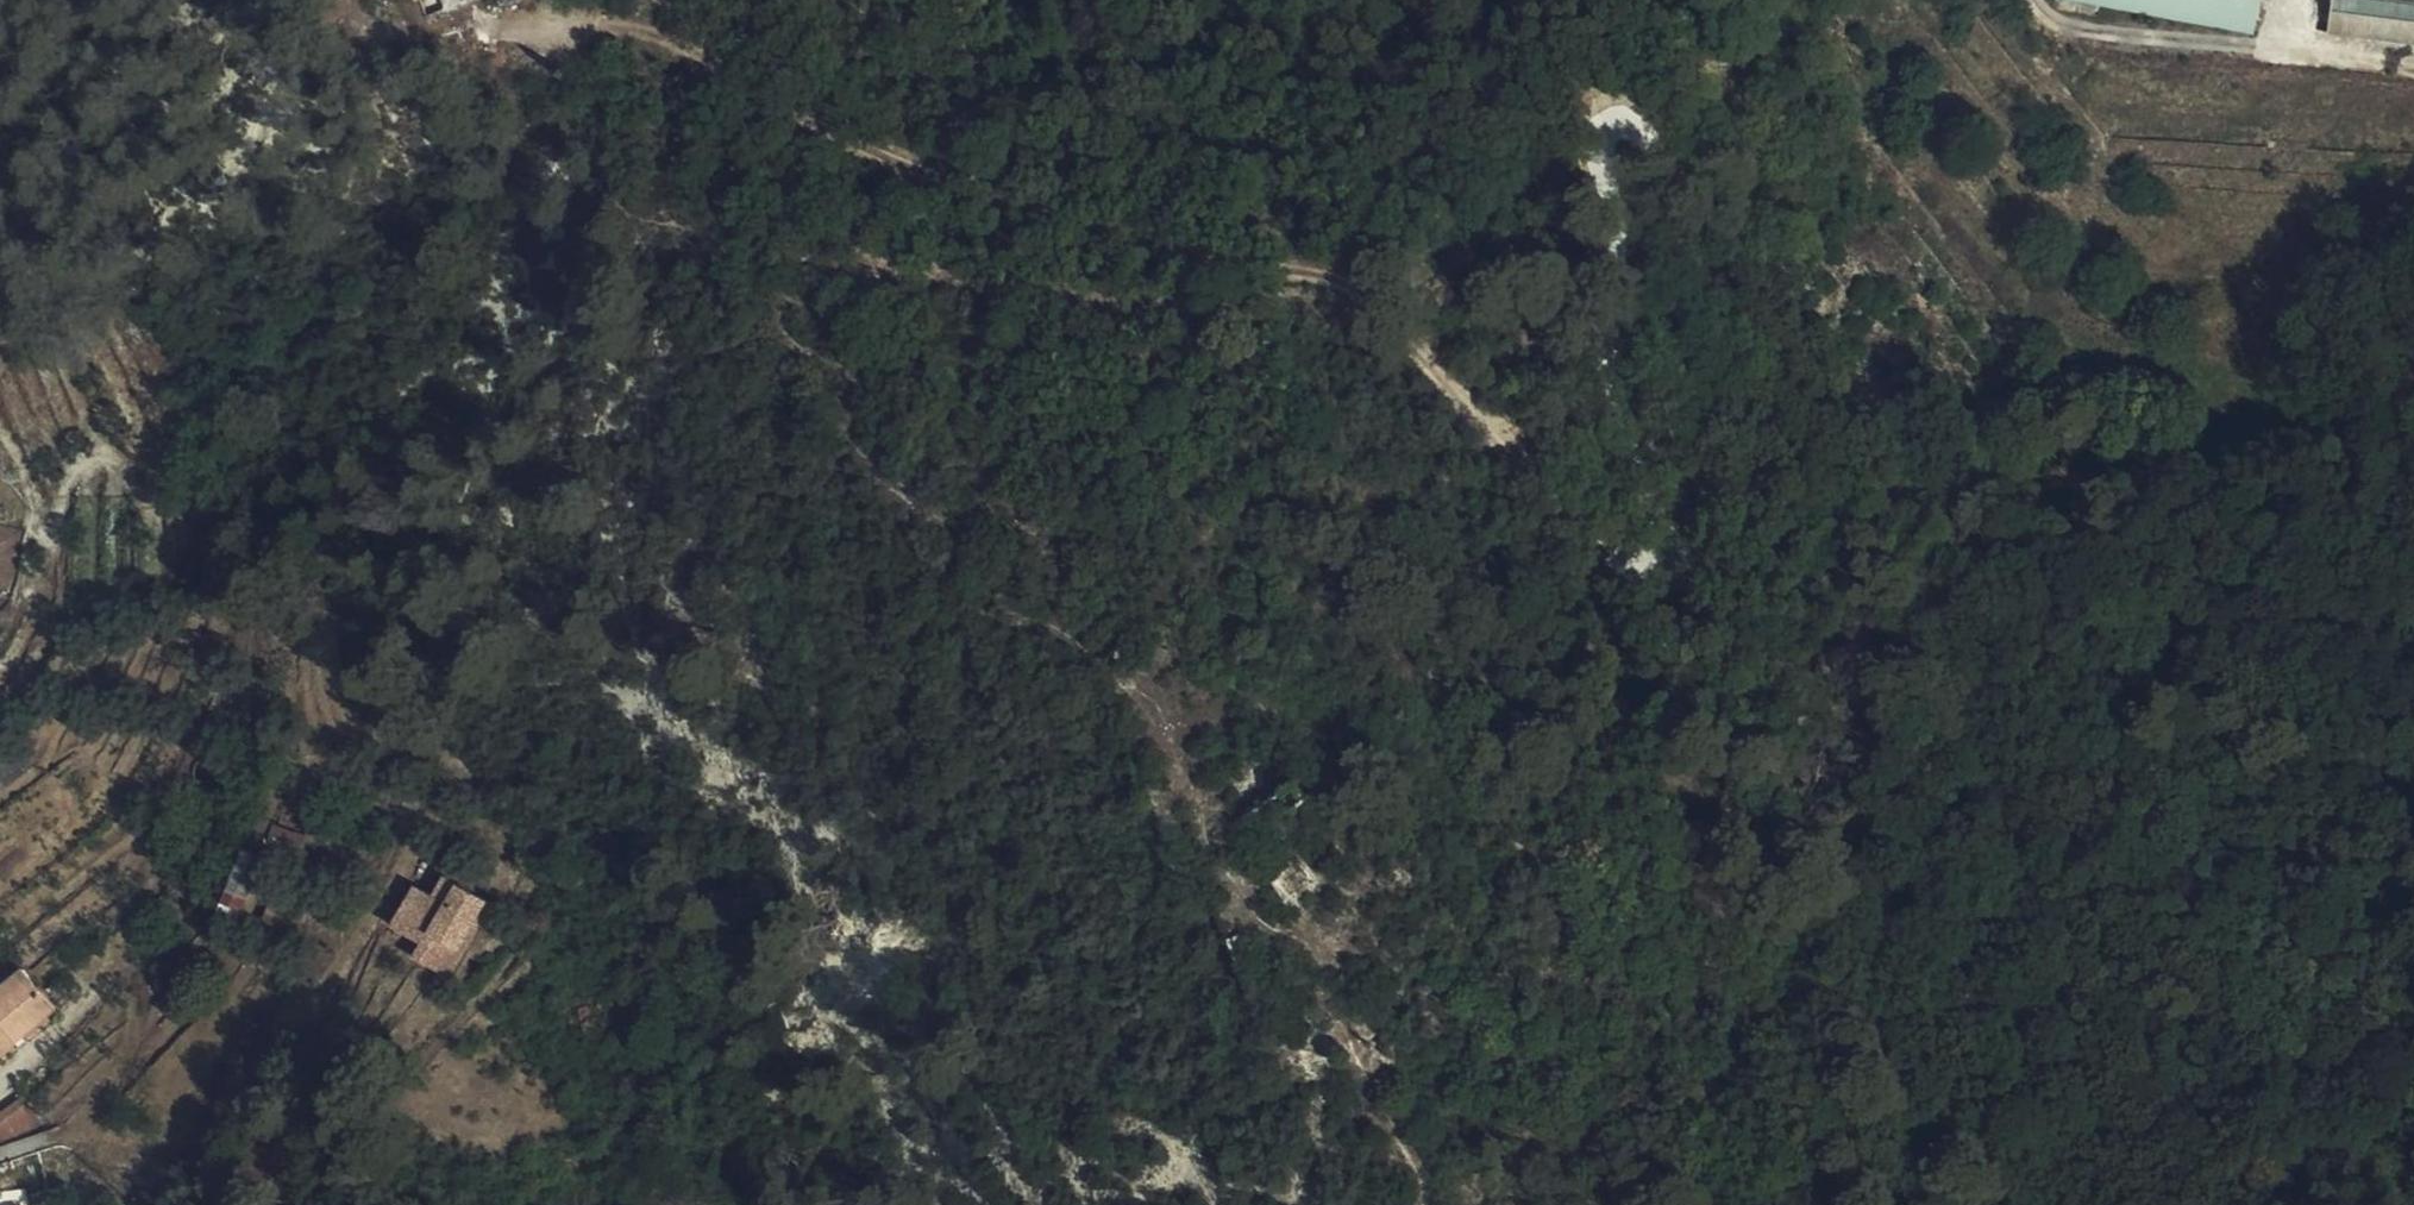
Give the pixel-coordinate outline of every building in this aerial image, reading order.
[(2221,21),(2225,0),(2122,0),(2221,21)] [(2329,31),(2413,41),(2413,0),(2332,0),(2329,31)] [(9,543),(0,541),(0,568),(9,543)] [(207,906),(219,914),(251,855),(272,864),(282,844),(291,847),(296,834),(255,814),(207,906)] [(297,849),(310,856),(316,843),(302,837),(297,849)] [(438,897),(427,891),(402,937),(425,950),(419,963),(442,974),(456,947),(462,950),(477,924),(484,928),(495,905),(448,880),(438,897)] [(402,937),(427,891),(415,884),(392,931),(402,937)] [(258,912),(274,921),(285,899),(269,890),(258,912)] [(455,983),(484,928),(477,924),(462,950),(456,947),(442,974),(455,983)] [(58,1005),(23,965),(0,984),(0,1054),(58,1005)] [(45,1112),(24,1086),(0,1106),(0,1126),(11,1140),(45,1112)]
